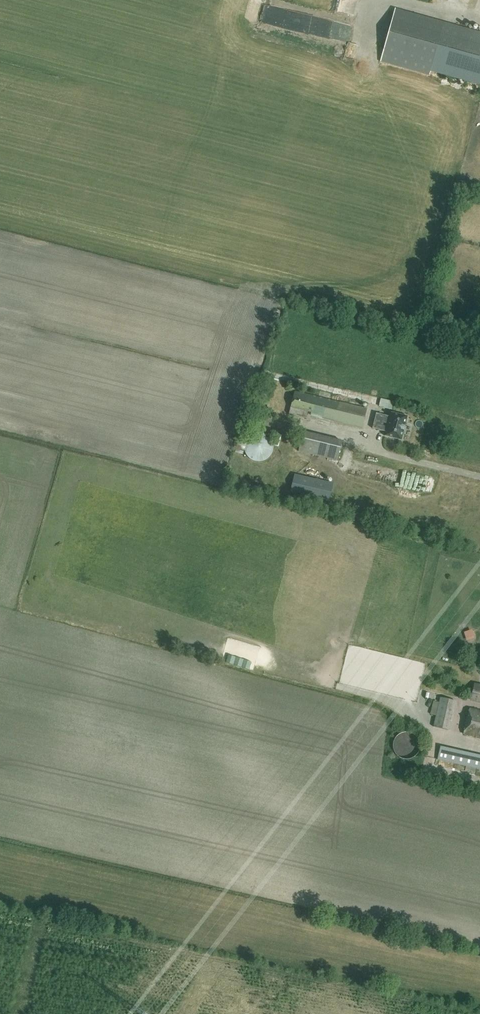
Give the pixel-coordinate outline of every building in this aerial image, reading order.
[(397,10),(383,60),(431,74),(432,72),(479,85),(479,33),(397,10)] [(350,44),(359,44),(359,34),(350,35),(350,44)] [(362,428),(366,409),(295,391),(289,414),(307,418),(308,412),(311,413),(310,415),(362,428)] [(401,439),(407,417),(407,416),(406,416),(391,412),(390,412),(390,413),(389,416),(376,413),(372,428),(386,432),(385,435),(384,435),(384,436),(385,436),(400,440),(401,440),(401,439)] [(343,441),(303,431),(298,451),(338,461),(343,441)] [(273,449),(274,447),(273,444),(273,442),(272,439),(270,437),(268,436),(266,434),(264,433),(261,432),(259,432),(256,432),(254,433),(251,434),(249,436),(247,437),(246,439),(245,442),(244,444),(244,447),(244,450),(245,452),(246,454),(247,456),(249,458),(251,460),(254,461),(256,462),(259,462),(261,462),(264,461),(266,460),(268,458),(270,456),(272,454),(273,452),(273,449)] [(329,500),(333,483),(295,474),(291,491),(329,500)] [(411,476),(408,485),(419,488),(422,479),(411,476)] [(423,696),(422,660),(366,662),(365,657),(358,657),(359,674),(354,675),(354,680),(346,681),(346,685),(381,684),(381,688),(400,687),(400,694),(407,694),(407,697),(423,696)] [(457,701),(440,697),(433,727),(450,731),(452,722),(451,721),(455,703),(456,703),(457,701)] [(464,733),(479,737),(479,711),(469,709),(464,733)] [(420,749),(420,746),(420,744),(420,741),(419,739),(418,737),(416,735),(414,734),(412,733),(410,732),(407,732),(405,732),(403,732),(400,733),(398,734),(396,736),(395,738),(394,740),(393,742),(393,745),(393,747),(393,749),(394,751),(395,753),(397,755),(398,757),(400,758),(402,759),(405,759),(407,759),(409,759),(411,759),(413,758),(415,756),(417,755),(418,753),(419,751),(420,749)] [(479,769),(479,755),(440,746),(437,759),(479,769)]
